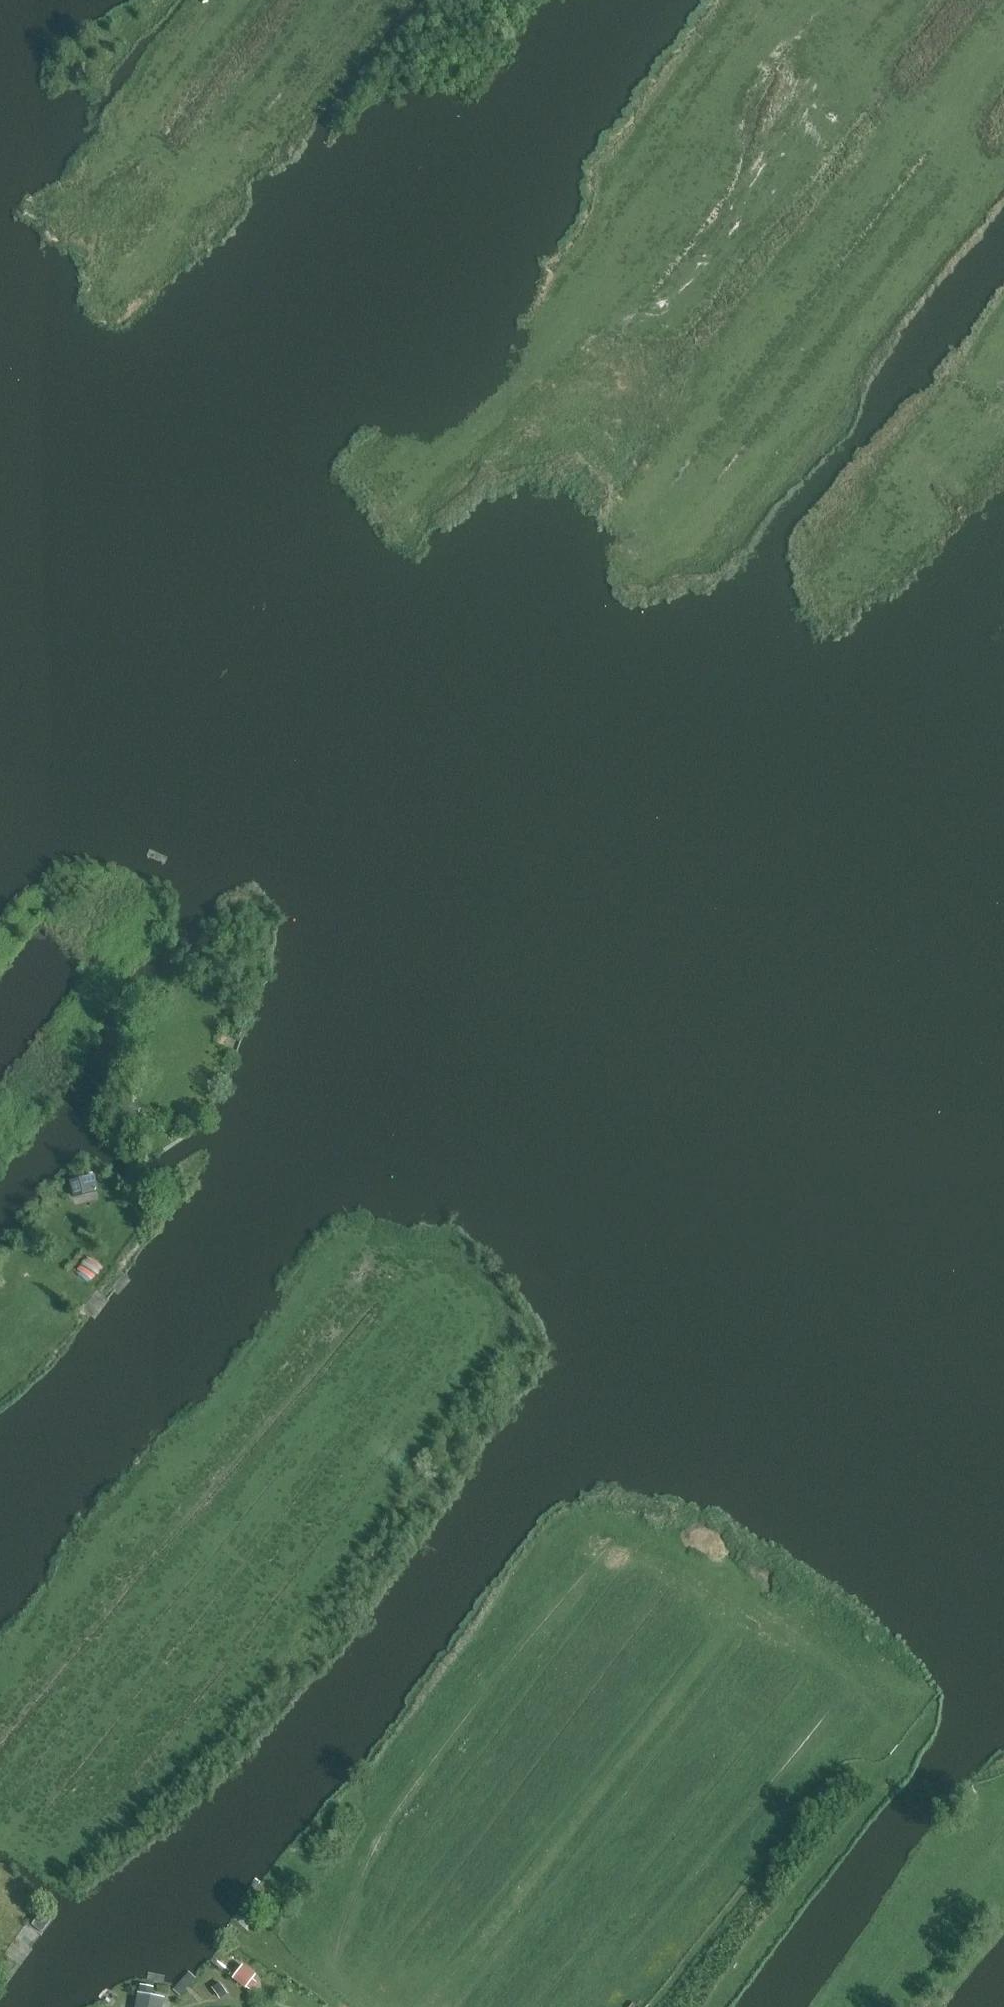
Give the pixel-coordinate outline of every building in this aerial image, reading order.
[(93,1176),(69,1182),(74,1198),(97,1192),(93,1176)] [(33,1924),(43,1932),(52,1919),(43,1912),(33,1924)] [(243,1963),(232,1977),(246,1987),(246,1986),(250,1989),(256,1980),(253,1977),(256,1973),(243,1963)] [(228,1992),(221,1983),(214,1988),(222,1997),(228,1992)] [(164,1998),(152,1996),(153,1989),(142,1987),(138,2006),(162,2006),(164,1998)]
